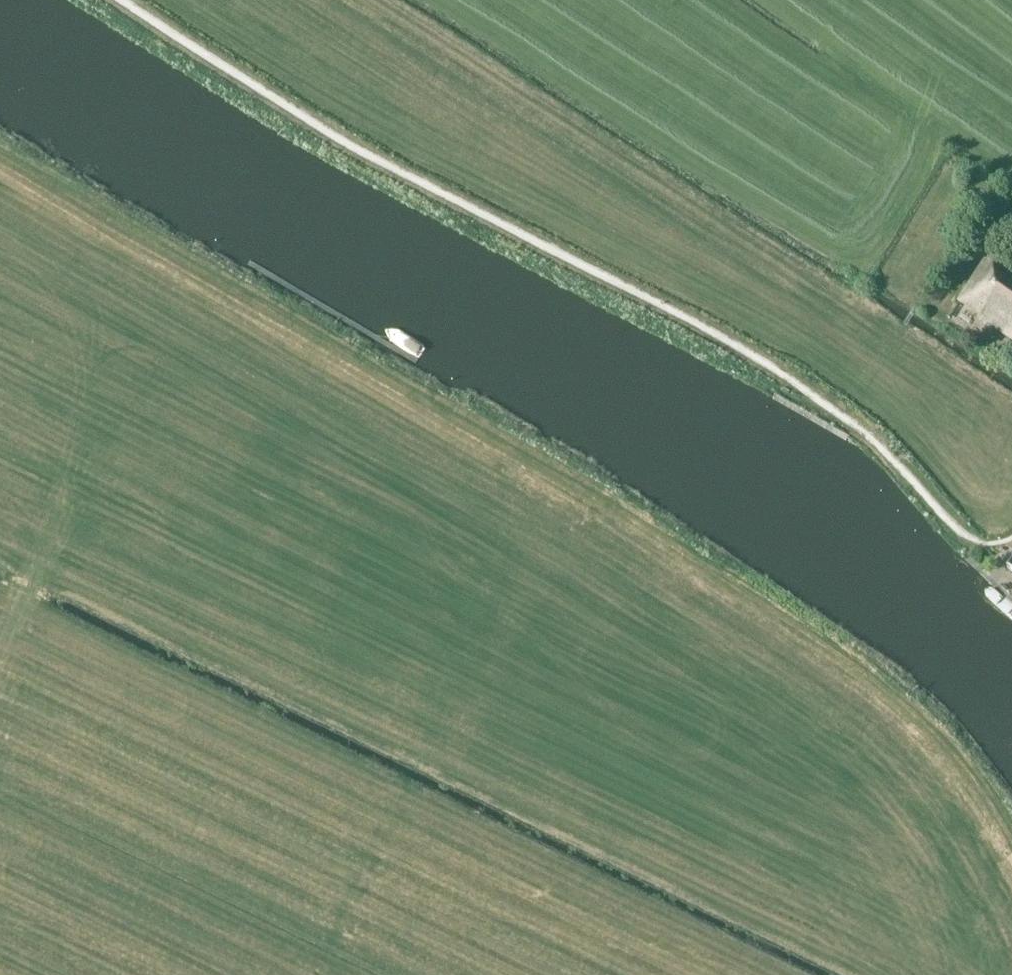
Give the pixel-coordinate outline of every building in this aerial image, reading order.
[(1011,339),(1011,265),(992,251),(959,302),(980,315),(978,318),(1011,339)]
